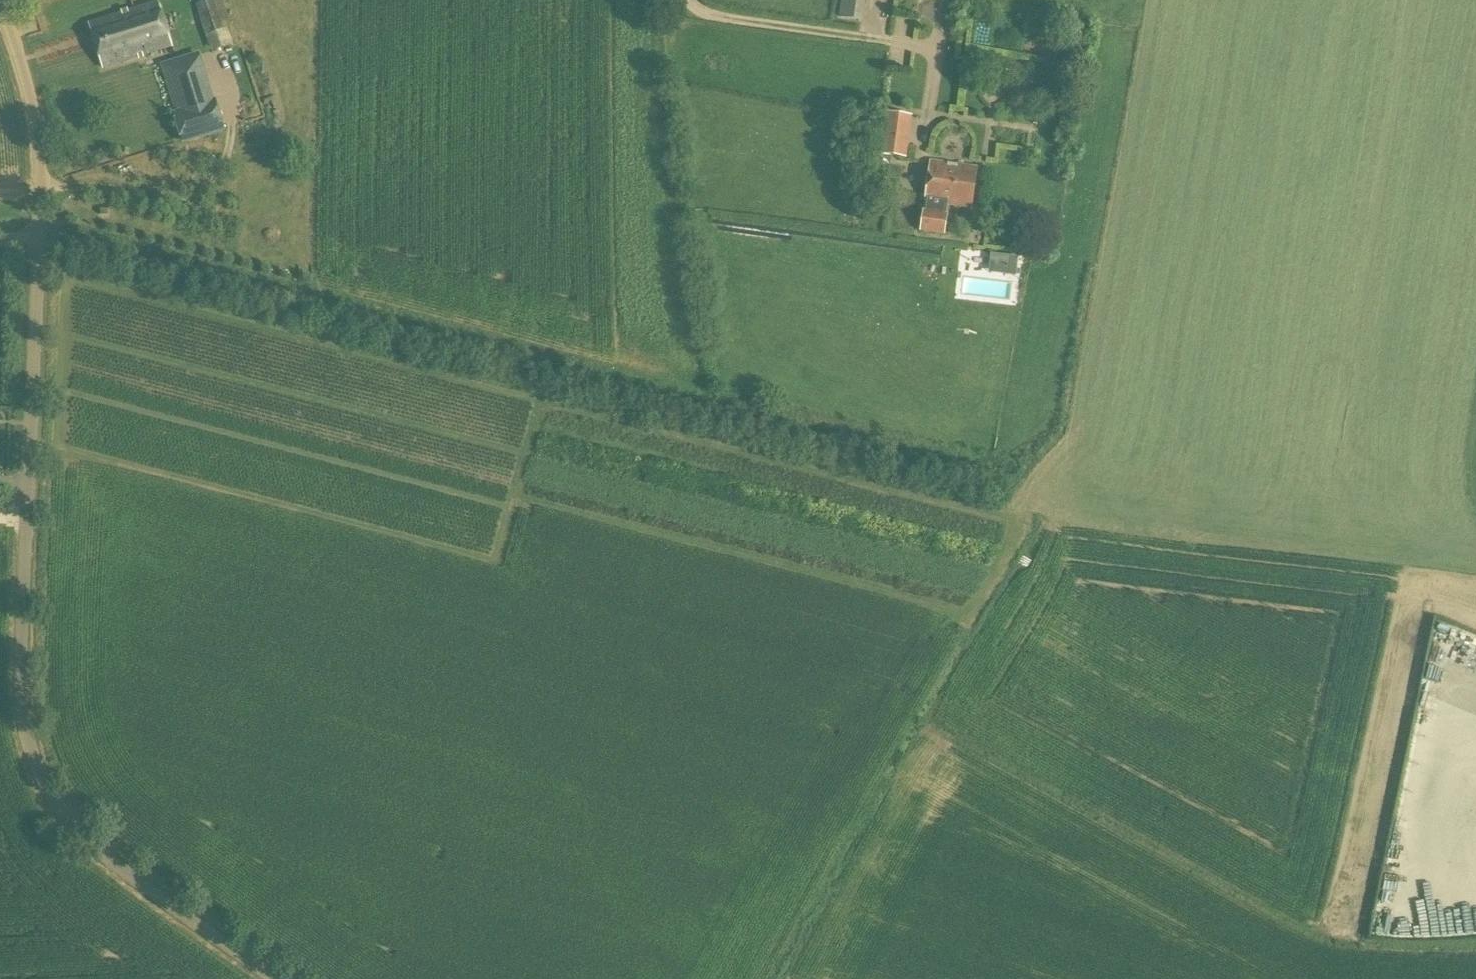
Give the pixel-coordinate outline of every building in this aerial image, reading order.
[(233,27),(224,0),(207,0),(195,4),(206,36),(233,27)] [(104,68),(172,47),(158,1),(89,23),(104,68)] [(199,52),(161,64),(176,111),(173,112),(183,144),(225,130),(216,99),(214,100),(199,52)] [(899,156),(906,115),(880,110),(874,152),(899,156)] [(971,206),(976,167),(931,160),(926,200),(927,200),(925,210),(924,209),(921,229),(945,233),(948,213),(947,213),(948,203),(971,206)] [(1019,257),(991,254),(989,273),(1016,276),(1019,257)]
